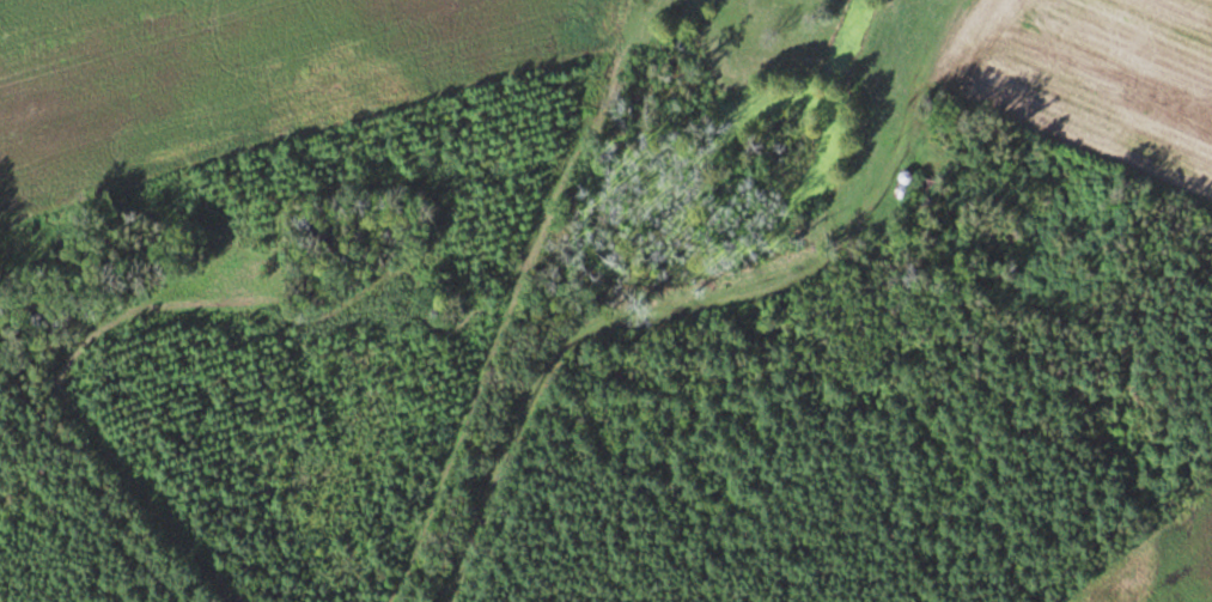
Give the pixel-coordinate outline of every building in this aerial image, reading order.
[(932,193),(935,183),(922,179),(919,189),(932,193)]
